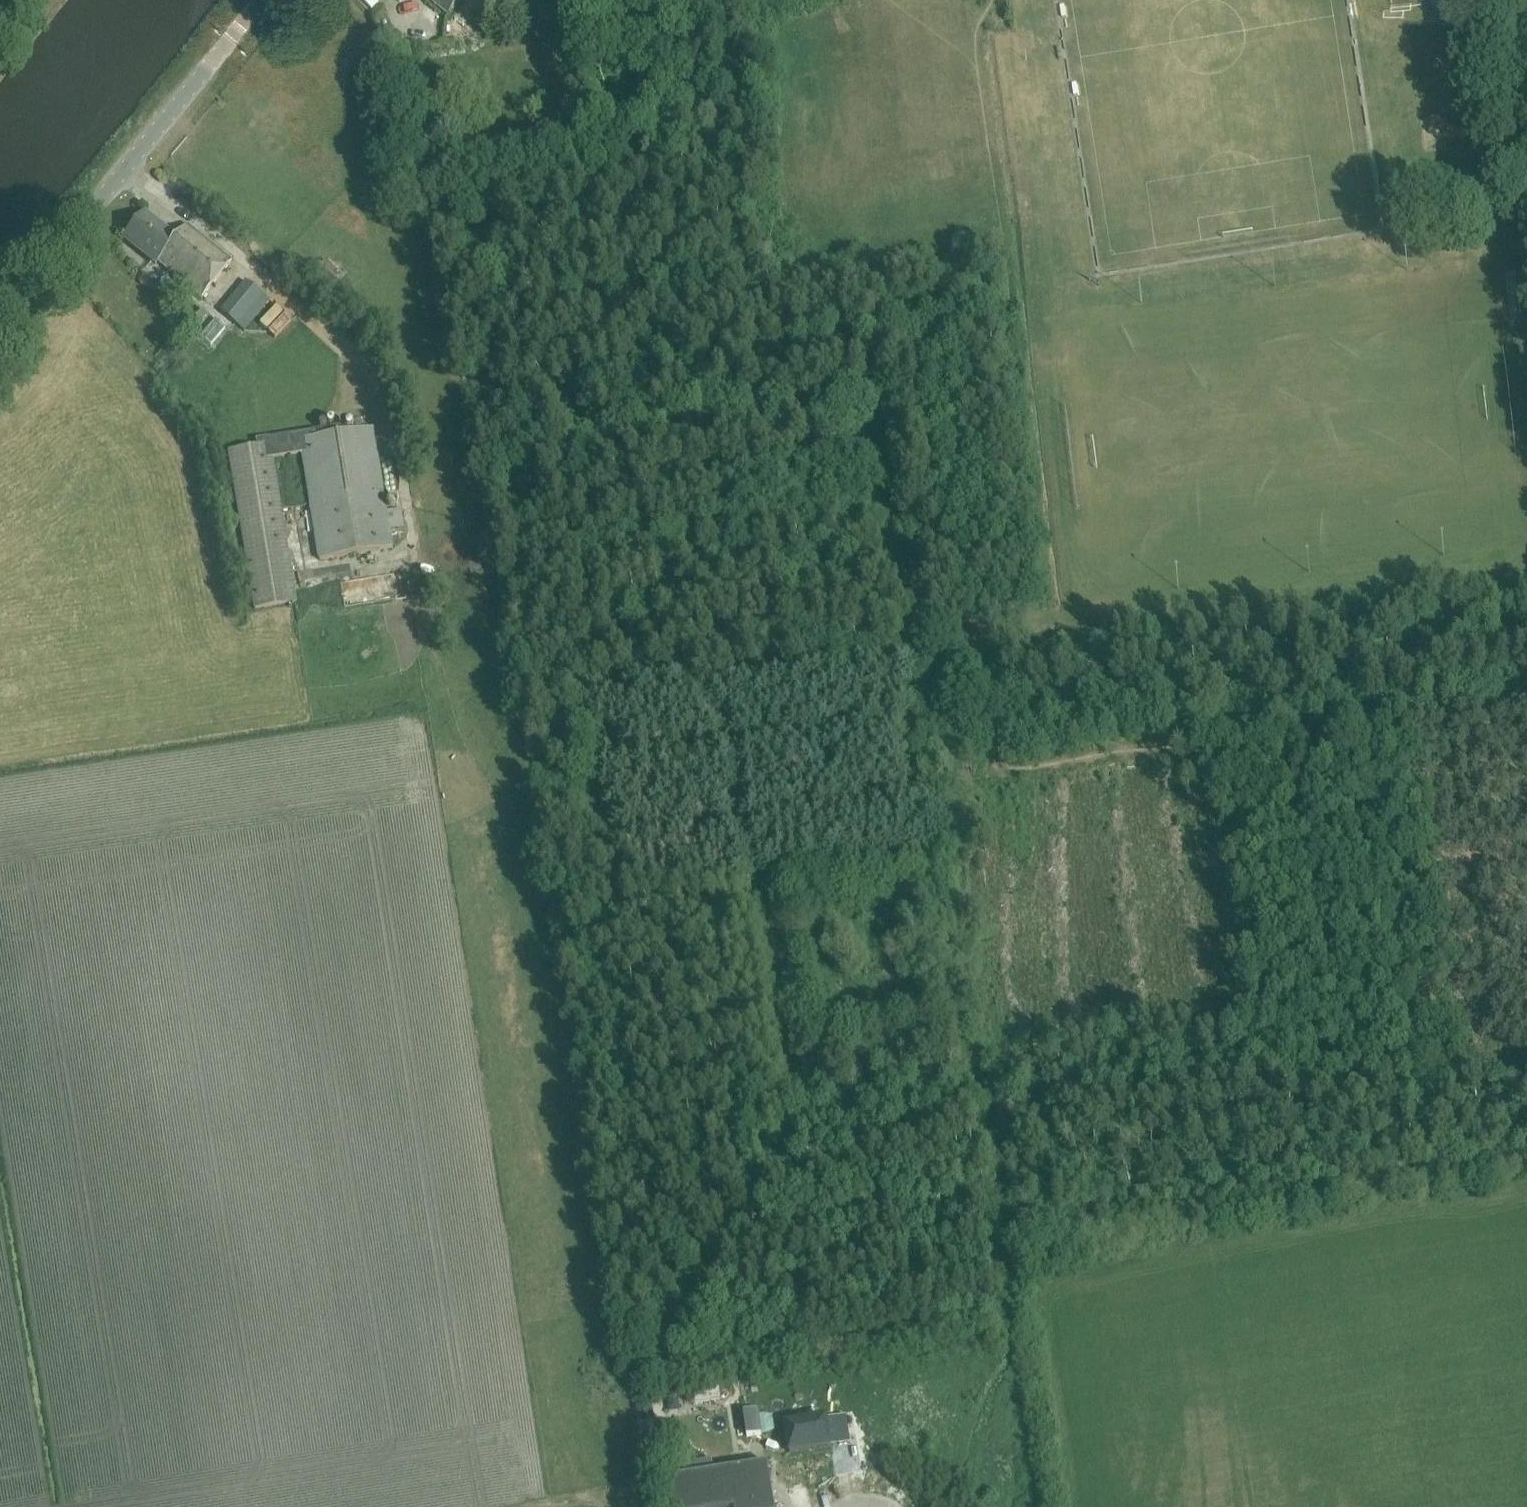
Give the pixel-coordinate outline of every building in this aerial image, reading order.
[(448,16),(461,0),(429,0),(448,16)] [(176,238),(145,213),(123,239),(155,265),(158,262),(202,298),(232,261),(187,225),(176,238)] [(329,289),(343,275),(328,260),(314,274),(329,289)] [(236,326),(261,295),(244,281),(219,312),(236,326)] [(282,301),(265,318),(282,335),(299,318),(282,301)] [(344,433),(343,426),(255,440),(257,447),(229,451),(254,609),(294,602),(271,458),(302,453),(320,560),(392,548),(372,428),(344,433)] [(747,1437),(761,1435),(758,1411),(744,1413),(747,1437)] [(827,1420),(785,1426),(790,1454),(831,1447),(827,1420)] [(768,1464),(670,1480),(674,1506),(775,1506),(768,1464)]
